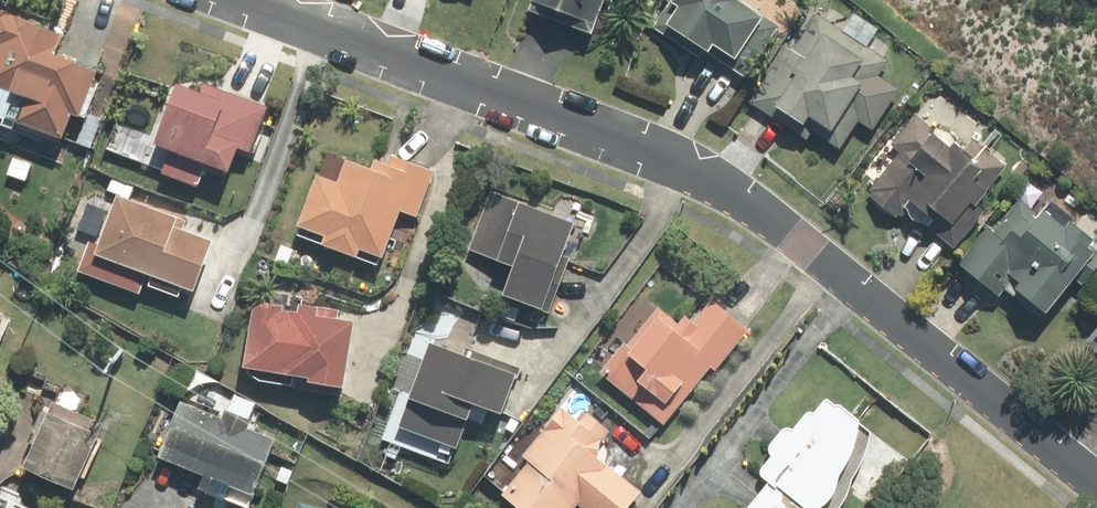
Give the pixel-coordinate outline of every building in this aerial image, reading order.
[(527,19),(599,43),(614,0),(534,0),(527,19)] [(649,29),(698,63),(706,52),(720,61),(717,66),(742,83),(777,32),(734,3),(735,0),(652,0),(651,1),(662,9),(649,29)] [(870,137),(902,95),(881,78),(901,53),(832,0),(827,0),(748,102),(802,143),(808,134),(803,130),(808,124),(820,133),(815,139),(837,156),(859,128),(870,137)] [(16,145),(19,137),(55,148),(65,117),(82,122),(107,41),(0,8),(0,141),(16,145)] [(156,180),(195,195),(203,174),(227,183),(237,155),(251,161),(269,114),(200,88),(198,95),(172,85),(146,152),(164,159),(156,180)] [(860,200),(890,223),(902,208),(948,243),(1006,165),(968,137),(959,149),(913,115),(890,145),(897,151),(860,200)] [(399,216),(415,223),(437,170),(374,144),(365,165),(346,158),(335,184),(312,174),(291,226),(318,237),(314,248),(353,264),(357,253),(379,263),(399,216)] [(1026,186),(992,234),(982,226),(954,265),(1040,326),(1096,245),(1096,236),(1026,186)] [(494,194),(472,254),(501,265),(489,298),(539,317),(574,223),(494,194)] [(170,232),(174,222),(112,199),(89,263),(192,300),(211,246),(170,232)] [(343,397),(352,321),(338,319),(339,308),(306,305),(307,296),(252,290),(241,385),(343,397)] [(746,330),(708,298),(687,323),(681,317),(673,326),(654,309),(623,344),(617,339),(594,366),(663,426),(746,330)] [(1082,350),(1096,362),(1096,331),(1082,350)] [(399,381),(378,443),(449,468),(468,413),(499,424),(519,368),(428,337),(411,385),(399,381)] [(218,413),(178,399),(155,463),(225,488),(219,506),(225,507),(249,507),(253,498),(276,434),(248,424),(257,401),(226,390),(218,413)] [(823,399),(810,417),(803,413),(792,428),(782,422),(763,449),(769,453),(753,475),(766,484),(749,507),(840,507),(841,506),(842,504),(843,503),(843,501),(844,499),(845,498),(845,496),(846,494),(846,493),(847,491),(847,489),(847,487),(847,485),(868,451),(870,432),(823,399)] [(50,403),(14,474),(65,501),(101,430),(50,403)] [(510,507),(628,507),(638,496),(588,457),(605,435),(587,420),(582,427),(558,408),(491,492),(510,507)]
